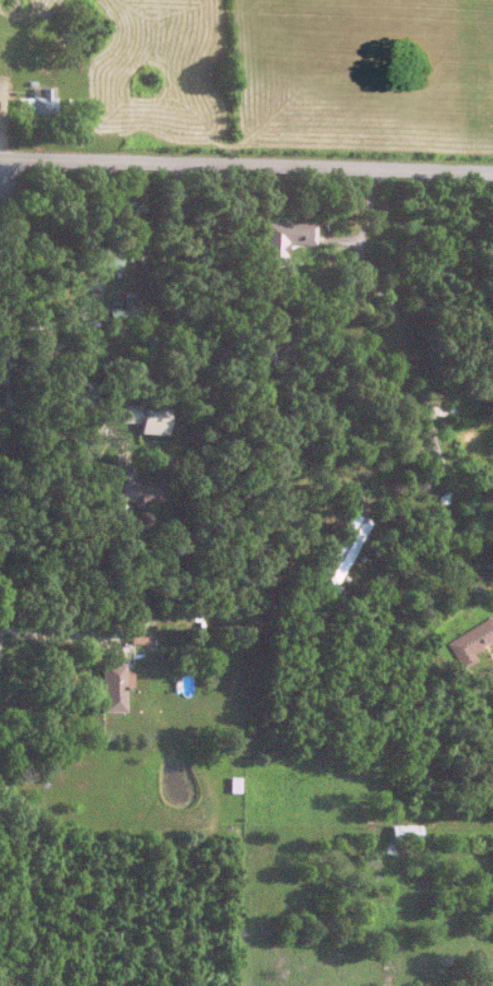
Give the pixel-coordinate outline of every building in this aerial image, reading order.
[(55,88),(32,88),(32,98),(16,98),(16,113),(55,113),(55,88)] [(313,245),(313,223),(262,222),(262,254),(278,254),(278,244),(313,245)] [(118,422),(137,422),(137,434),(164,434),(164,405),(119,404),(118,422)] [(159,502),(160,480),(131,478),(132,466),(111,465),(109,499),(159,502)] [(368,521),(345,511),(311,585),(333,596),(368,521)] [(457,661),(492,640),(492,615),(446,643),(457,661)] [(123,663),(100,663),(101,711),(124,711),(123,663)] [(228,792),(239,792),(239,777),(228,777),(228,792)] [(389,840),(418,840),(418,824),(389,824),(389,840)]
